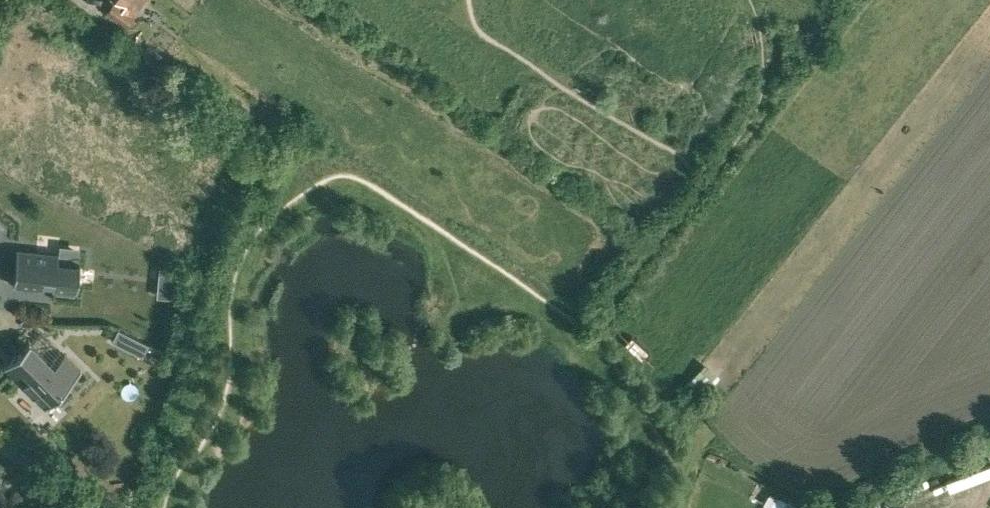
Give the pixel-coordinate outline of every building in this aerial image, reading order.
[(106,11),(125,25),(138,8),(144,0),(114,0),(106,11)] [(57,260),(58,253),(36,251),(36,250),(17,248),(13,284),(41,287),(42,280),(54,282),(53,288),(57,289),(56,296),(75,298),(76,291),(79,261),(78,261),(78,262),(57,260)] [(124,327),(120,337),(148,350),(153,339),(124,327)] [(27,342),(1,367),(13,378),(21,370),(30,380),(22,387),(43,409),(80,373),(63,356),(52,367),(27,342)] [(773,507),(774,507),(811,507),(778,495),(773,507)]
